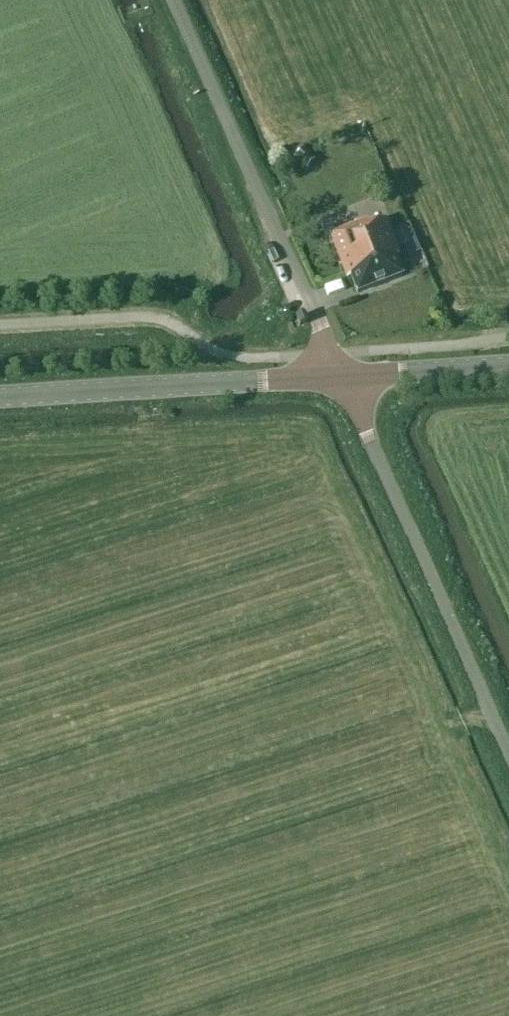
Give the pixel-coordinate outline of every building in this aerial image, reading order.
[(315,160),(304,149),(294,159),(306,170),(315,160)] [(329,234),(342,267),(347,278),(352,277),(358,292),(400,276),(393,257),(397,255),(383,220),(369,225),(367,220),(329,234)]
